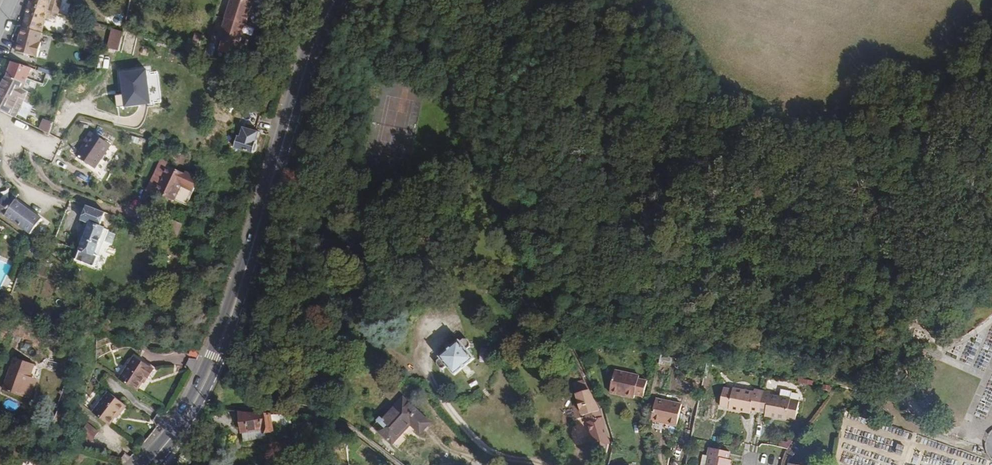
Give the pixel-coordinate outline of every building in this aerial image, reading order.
[(50,0),(31,0),(22,28),(17,52),(39,57),(42,42),(40,41),(42,32),(47,33),(49,28),(43,27),(47,10),(50,0)] [(59,14),(63,2),(57,0),(50,0),(47,10),(59,14)] [(227,19),(247,25),(247,26),(254,5),(239,0),(232,0),(226,19),(227,19)] [(220,40),(240,46),(247,25),(227,19),(220,40)] [(122,42),(124,32),(113,29),(111,42),(122,42)] [(127,31),(121,51),(141,56),(147,37),(127,31)] [(203,37),(195,35),(192,46),(200,48),(203,37)] [(97,52),(98,43),(91,42),(86,41),(85,50),(97,52)] [(21,98),(26,101),(30,93),(25,90),(27,84),(29,79),(32,68),(12,62),(7,77),(0,90),(0,110),(12,116),(21,98)] [(151,105),(149,71),(123,73),(124,84),(125,95),(122,95),(123,107),(151,105)] [(32,104),(36,96),(30,93),(26,101),(32,104)] [(17,119),(26,101),(21,98),(12,116),(17,119)] [(254,154),(264,116),(248,111),(241,136),(238,135),(234,148),(254,154)] [(44,120),(40,130),(50,135),(54,123),(44,120)] [(96,171),(113,144),(94,132),(78,158),(96,171)] [(177,203),(189,178),(169,168),(157,193),(177,203)] [(6,216),(31,234),(43,213),(17,196),(13,203),(0,195),(0,212),(6,216)] [(106,230),(107,230),(102,228),(106,214),(88,207),(83,221),(86,222),(75,249),(73,254),(72,258),(96,268),(101,257),(97,255),(103,240),(106,230)] [(182,226),(173,223),(169,234),(178,237),(182,226)] [(114,245),(118,235),(106,230),(103,240),(114,245)] [(41,248),(35,244),(31,251),(38,255),(41,248)] [(410,284),(403,273),(392,280),(393,280),(400,291),(410,284)] [(25,330),(27,320),(16,318),(14,327),(25,330)] [(455,375),(475,360),(468,350),(471,347),(471,344),(467,339),(464,339),(461,341),(459,341),(440,356),(440,358),(437,360),(437,363),(441,368),(445,369),(448,367),(455,375)] [(34,375),(35,368),(38,355),(18,351),(11,383),(31,388),(31,385),(39,387),(41,377),(34,375)] [(131,358),(117,380),(135,392),(144,378),(147,379),(153,371),(131,358)] [(41,377),(43,370),(35,368),(34,375),(41,377)] [(406,368),(402,372),(408,379),(412,375),(406,368)] [(644,394),(648,380),(640,378),(640,374),(616,369),(612,388),(636,393),(636,392),(644,394)] [(573,382),(578,394),(589,391),(583,379),(573,382)] [(778,398),(770,396),(770,394),(754,390),(753,393),(732,389),(732,391),(723,389),(720,407),(728,408),(728,410),(738,412),(739,408),(750,410),(764,413),(774,415),(774,418),(785,420),(786,419),(794,420),(797,404),(789,402),(789,400),(778,398)] [(609,443),(599,409),(589,391),(578,394),(577,394),(583,416),(587,415),(596,448),(609,445),(609,443)] [(789,400),(790,394),(788,392),(781,391),(779,392),(778,398),(789,400)] [(107,394),(90,415),(107,427),(117,415),(118,415),(124,408),(107,394)] [(429,424),(402,398),(374,429),(392,445),(410,426),(419,435),(429,424)] [(687,424),(690,407),(664,402),(661,419),(687,424)] [(289,429),(288,415),(258,415),(240,412),(243,434),(244,434),(264,431),(264,435),(267,435),(275,434),(274,431),(289,429)] [(98,434),(87,424),(79,433),(90,443),(98,434)] [(213,437),(219,435),(215,425),(200,431),(197,435),(201,443),(213,437)] [(264,431),(244,434),(245,443),(268,439),(267,435),(264,435),(264,431)] [(213,437),(201,443),(204,450),(216,445),(213,437)] [(906,443),(900,441),(897,447),(904,449),(906,443)] [(726,460),(728,452),(708,448),(706,456),(710,457),(708,464),(725,464),(726,460)] [(903,451),(897,449),(894,455),(901,457),(903,451)] [(710,457),(706,456),(702,455),(699,464),(708,464),(710,457)]
